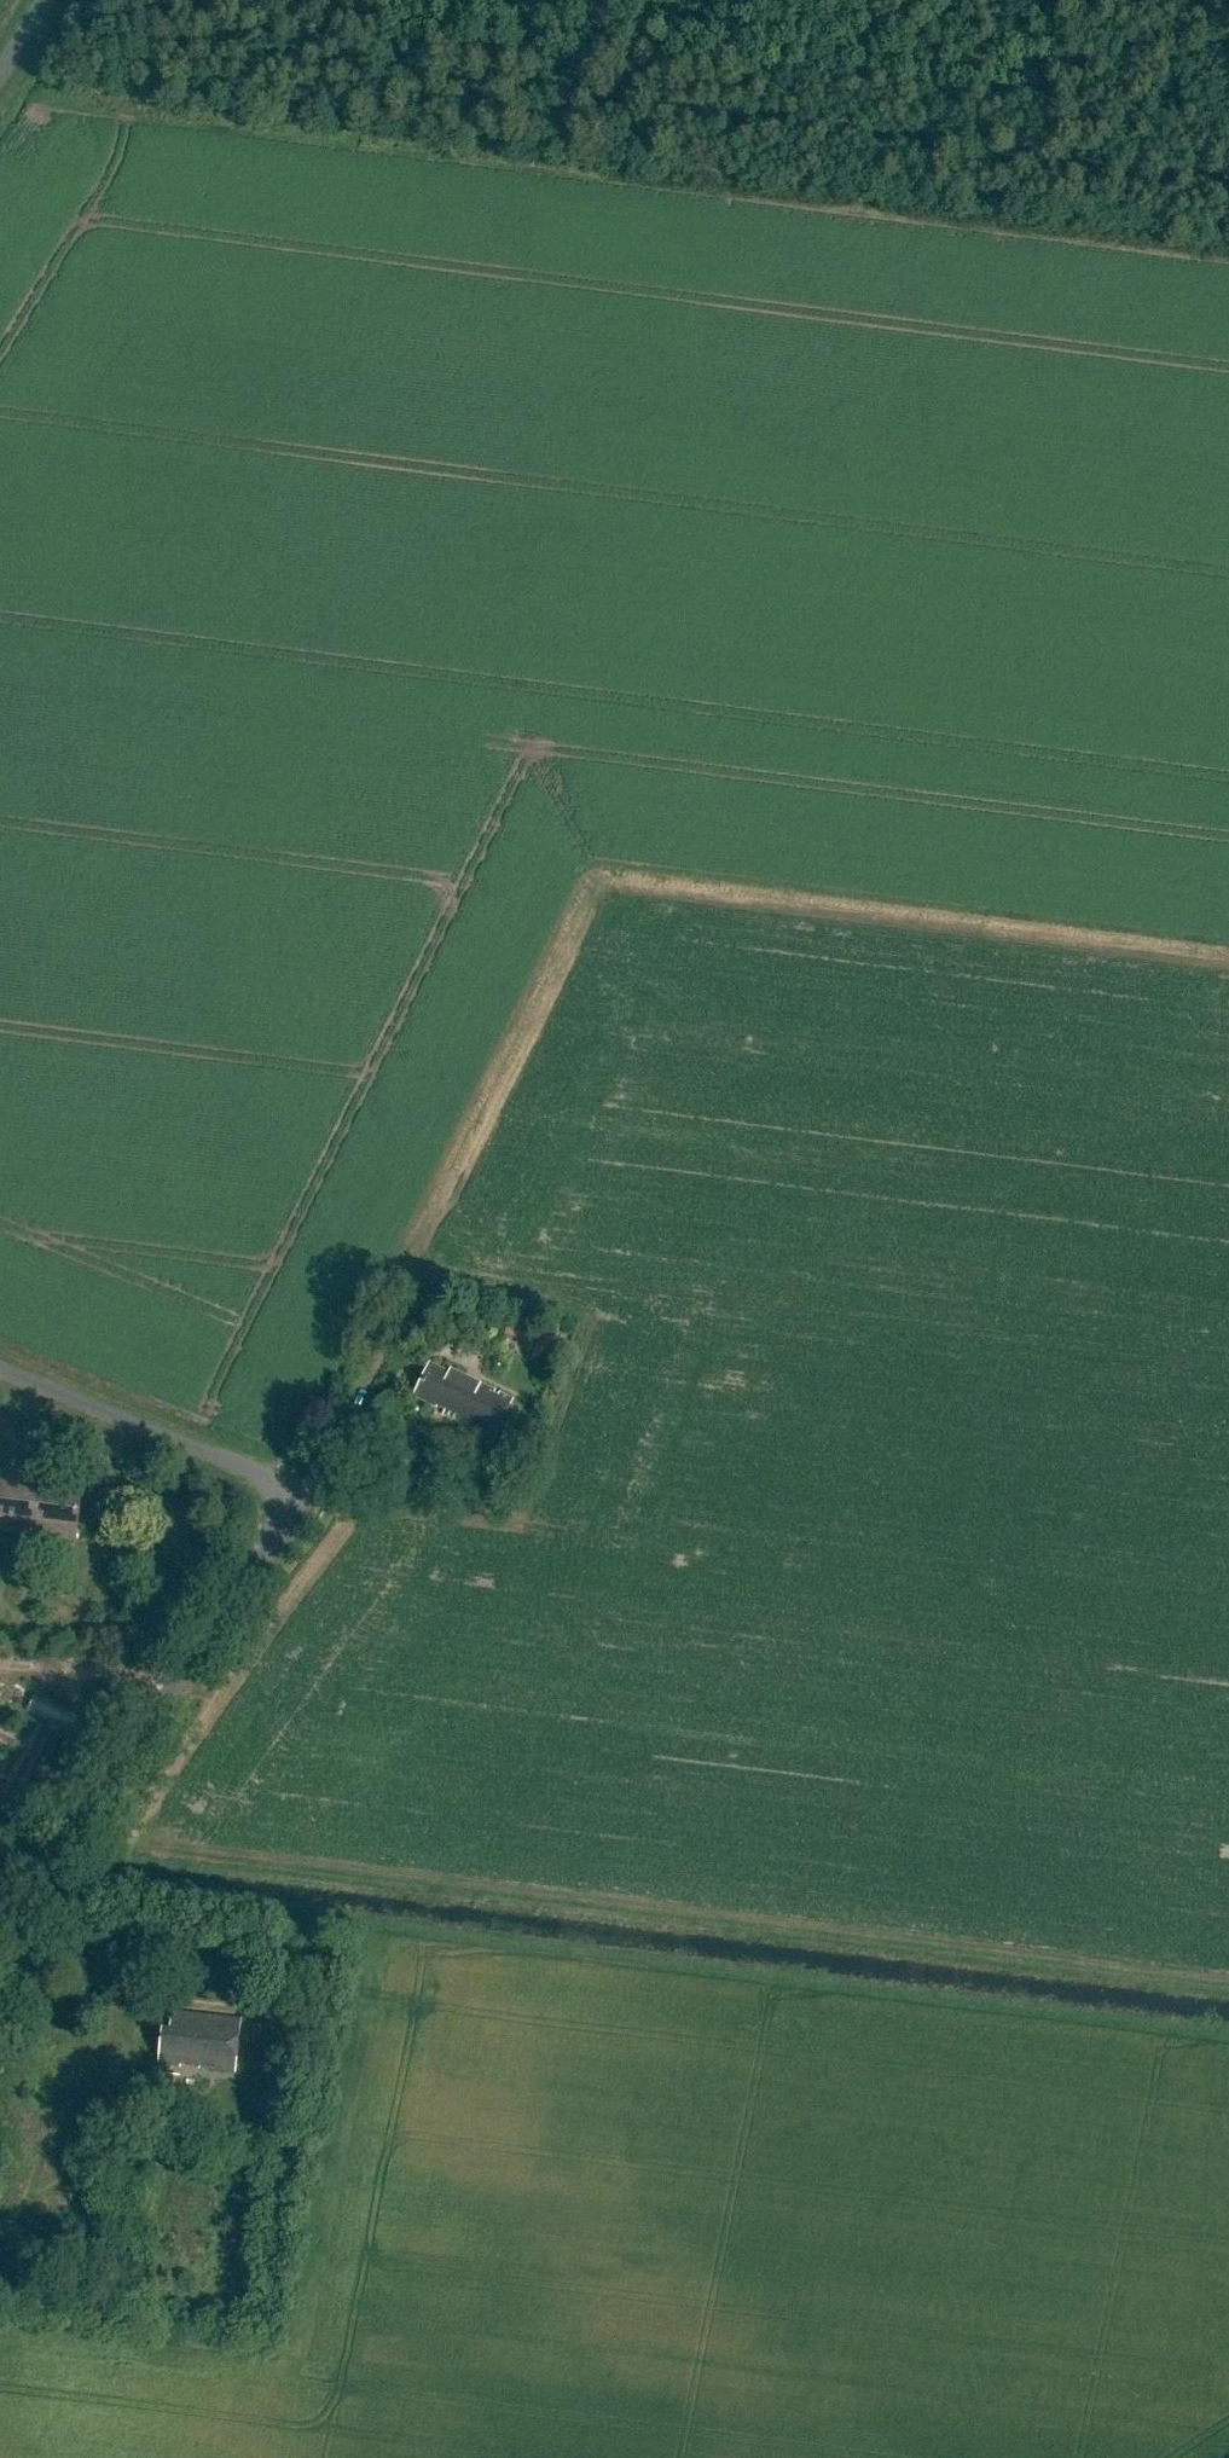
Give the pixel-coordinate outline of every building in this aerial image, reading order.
[(430,1365),(414,1397),(445,1412),(444,1416),(494,1440),(513,1401),(451,1371),(449,1374),(430,1365)] [(75,1541),(82,1482),(0,1471),(0,1532),(75,1541)] [(160,2030),(157,2065),(234,2073),(239,2022),(171,2014),(169,2031),(160,2030)]
